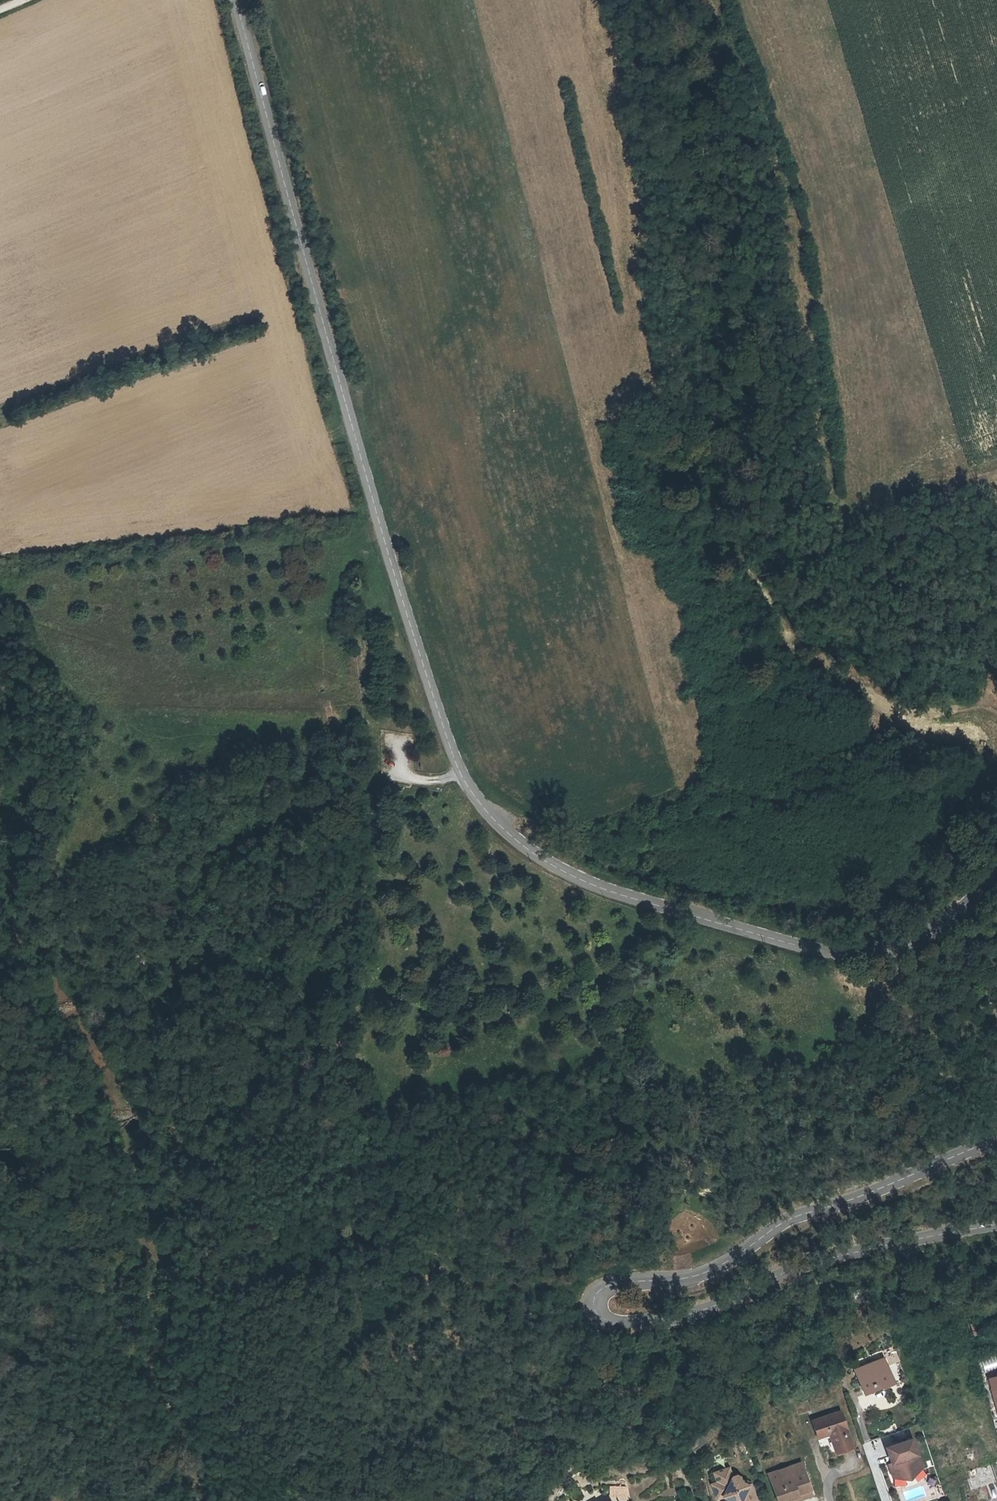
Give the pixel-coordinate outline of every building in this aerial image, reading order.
[(894,1379),(885,1354),(855,1365),(862,1386),(880,1379),(882,1383),(894,1379)] [(809,1399),(795,1403),(798,1411),(811,1407),(809,1399)] [(841,1410),(814,1419),(823,1445),(829,1443),(832,1453),(853,1446),(841,1410)] [(890,1465),(895,1478),(908,1477),(913,1475),(924,1467),(913,1439),(887,1448),(893,1464),(890,1465)] [(778,1471),(768,1474),(777,1500),(786,1498),(797,1494),(797,1492),(810,1488),(806,1477),(804,1478),(802,1472),(804,1472),(801,1462),(787,1466),(790,1473),(781,1475),(781,1472),(778,1471)] [(967,1470),(969,1476),(966,1477),(969,1488),(995,1480),(990,1463),(967,1470)] [(768,1473),(768,1474),(778,1471),(781,1472),(781,1475),(790,1473),(787,1466),(768,1473)] [(727,1467),(712,1473),(715,1482),(711,1483),(716,1493),(721,1491),(728,1495),(729,1497),(728,1500),(730,1500),(753,1500),(750,1491),(748,1492),(743,1489),(744,1485),(737,1481),(738,1480),(736,1477),(733,1475),(730,1476),(727,1467)] [(609,1487),(609,1495),(620,1495),(621,1498),(626,1497),(624,1488),(623,1487),(609,1487)] [(786,1498),(787,1500),(789,1500),(812,1493),(810,1488),(797,1492),(797,1494),(786,1498)] [(721,1491),(716,1493),(718,1497),(720,1496),(728,1500),(729,1497),(728,1495),(721,1491)]
